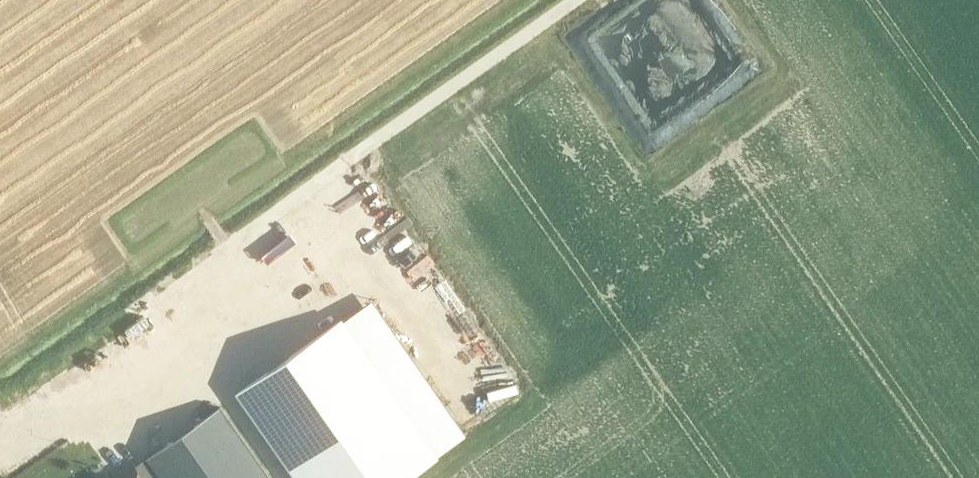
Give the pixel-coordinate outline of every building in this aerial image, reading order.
[(474,182),(452,193),(439,167),(421,176),(441,215),(448,212),(465,244),(485,234),(480,223),(475,225),(462,198),(478,190),(474,182)] [(641,201),(643,212),(662,209),(660,197),(641,201)] [(374,214),(381,224),(400,210),(393,200),(374,214)] [(489,217),(498,224),(506,211),(497,205),(489,217)] [(404,240),(397,250),(407,257),(422,233),(393,215),(385,228),(404,240)] [(281,243),(296,232),(287,220),(272,231),(281,243)] [(670,263),(692,263),(691,252),(670,253),(670,263)] [(622,275),(631,280),(640,265),(631,259),(622,275)] [(389,274),(394,285),(412,277),(407,266),(389,274)] [(448,304),(455,313),(466,304),(458,295),(448,304)] [(356,316),(366,309),(358,297),(341,309),(354,328),(361,323),(356,316)] [(528,304),(511,309),(514,320),(532,315),(528,304)] [(241,392),(301,477),(402,477),(435,455),(342,321),(241,392)] [(442,351),(460,339),(454,330),(437,342),(442,351)] [(481,357),(491,363),(500,348),(490,342),(481,357)] [(70,381),(88,369),(83,361),(64,373),(70,381)] [(391,381),(397,390),(415,378),(409,370),(391,381)] [(403,397),(413,414),(432,402),(421,386),(403,397)] [(143,476),(156,467),(164,477),(271,477),(221,407),(149,457),(136,466),(134,464),(113,477),(144,477),(143,476)] [(436,444),(453,429),(443,417),(426,432),(436,444)]
